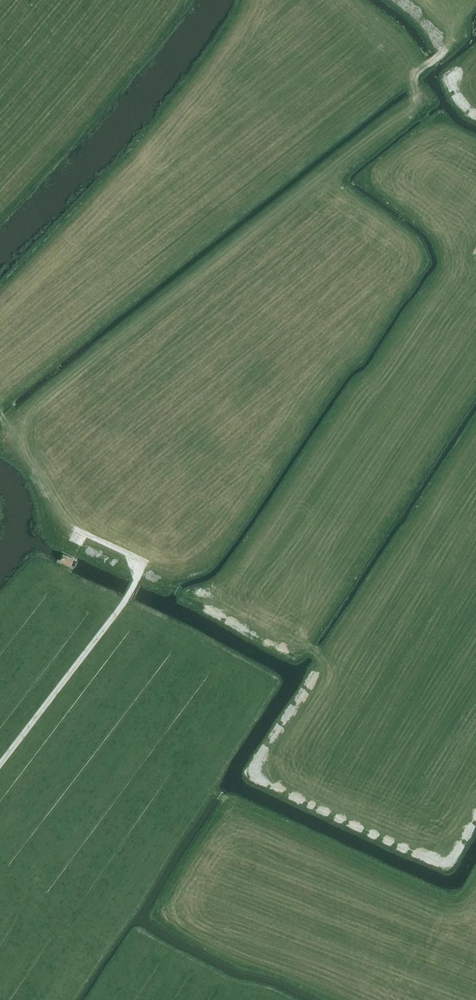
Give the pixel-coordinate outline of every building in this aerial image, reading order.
[(69,565),(70,565),(72,558),(62,554),(59,561),(69,565)]
